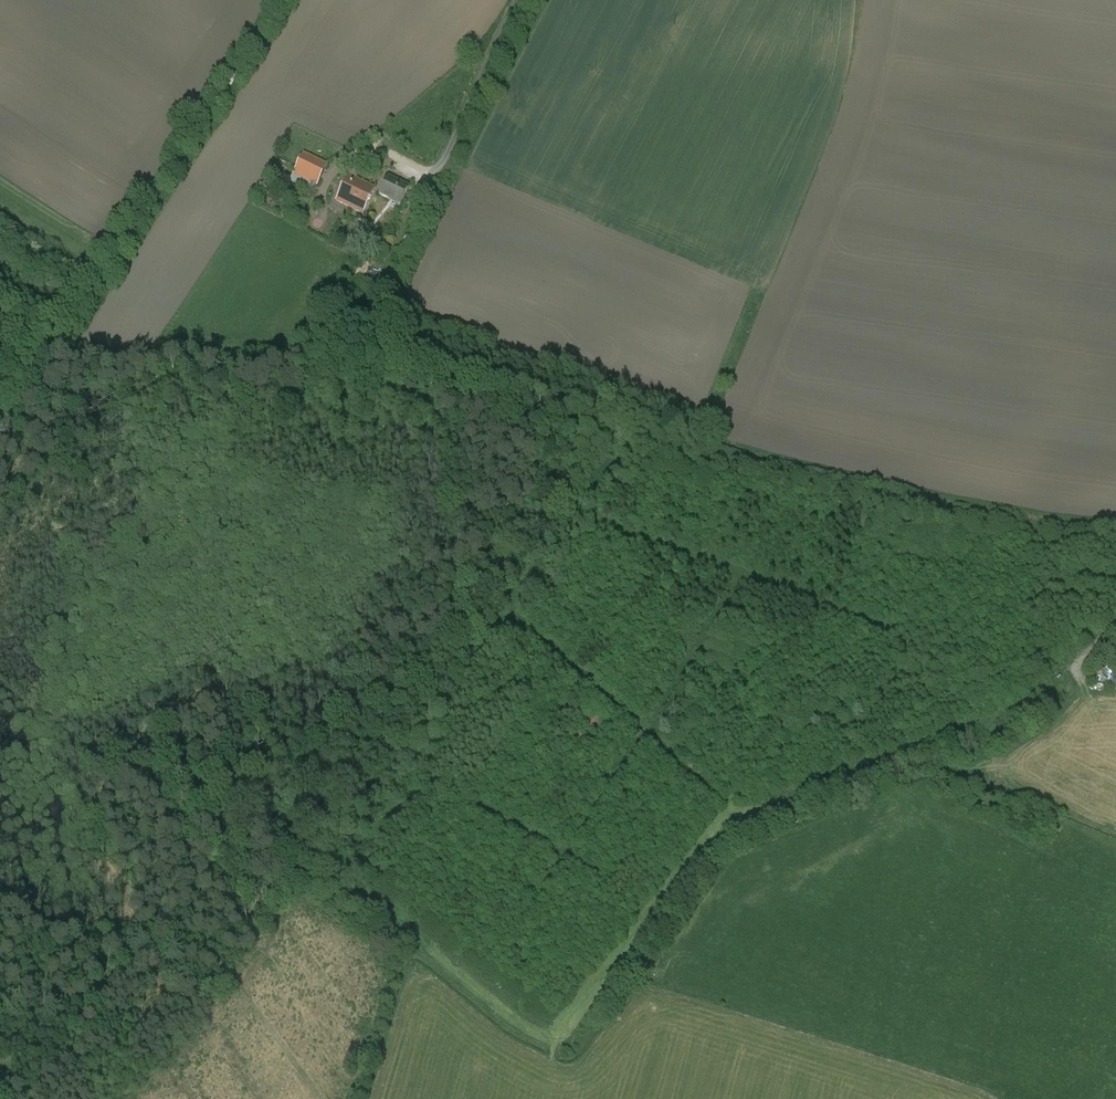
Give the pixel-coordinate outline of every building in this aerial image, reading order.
[(327,166),(303,154),(289,182),(313,194),(327,166)] [(367,188),(347,178),(335,201),(363,215),(375,191),(367,187),(367,188)] [(404,199),(397,196),(391,208),(398,212),(404,199)]
